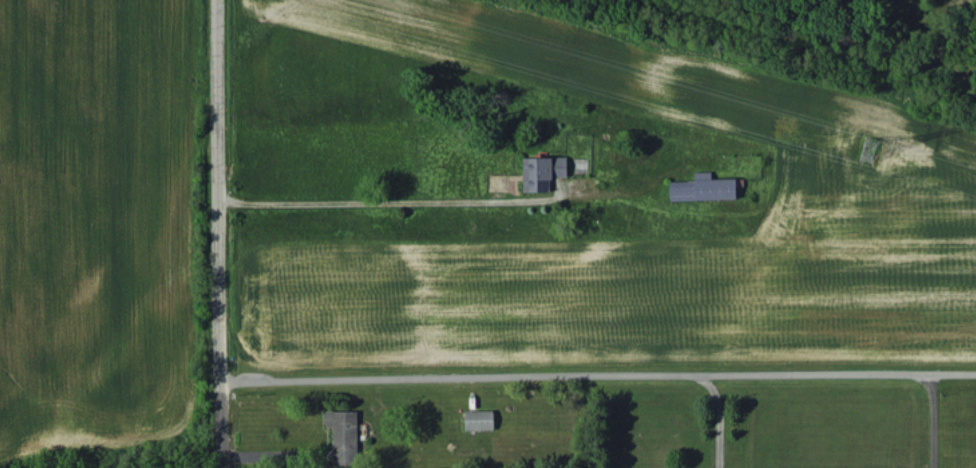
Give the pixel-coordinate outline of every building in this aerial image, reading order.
[(550,191),(549,177),(568,177),(567,156),(523,157),(523,192),(550,191)] [(736,198),(736,178),(712,178),(711,171),(695,172),(695,180),(669,181),(670,200),(736,198)] [(356,410),(325,411),(326,427),(332,427),(333,464),(357,464),(356,410)] [(493,410),(464,410),(465,430),(493,429),(493,410)]
